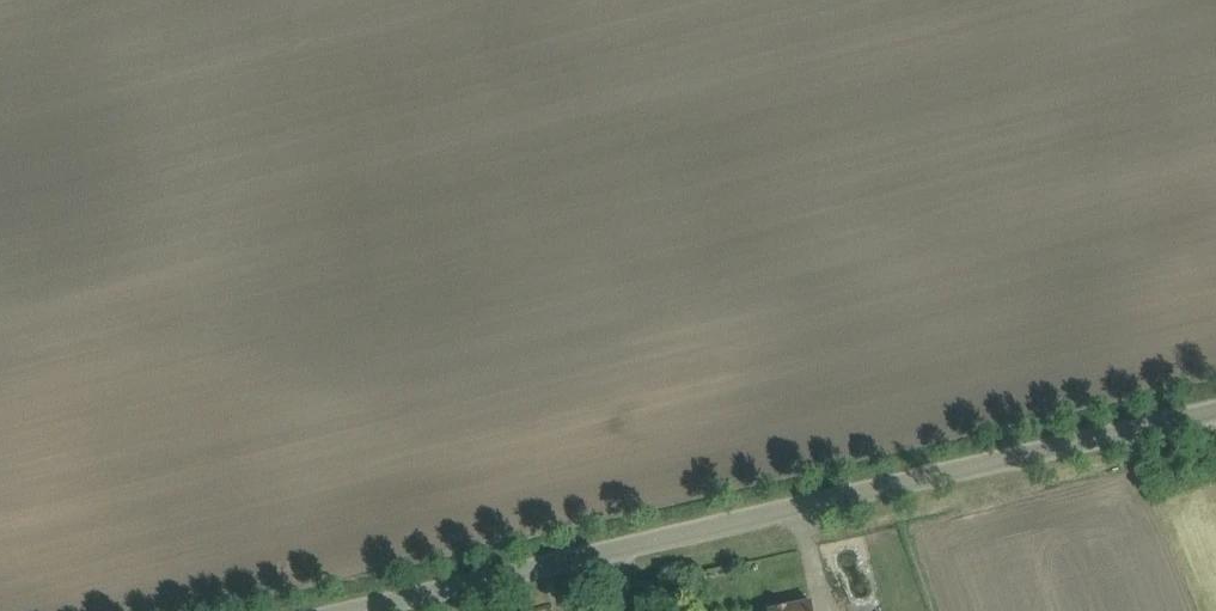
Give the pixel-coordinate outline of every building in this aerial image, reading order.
[(812,601),(770,610),(814,610),(812,601)]
